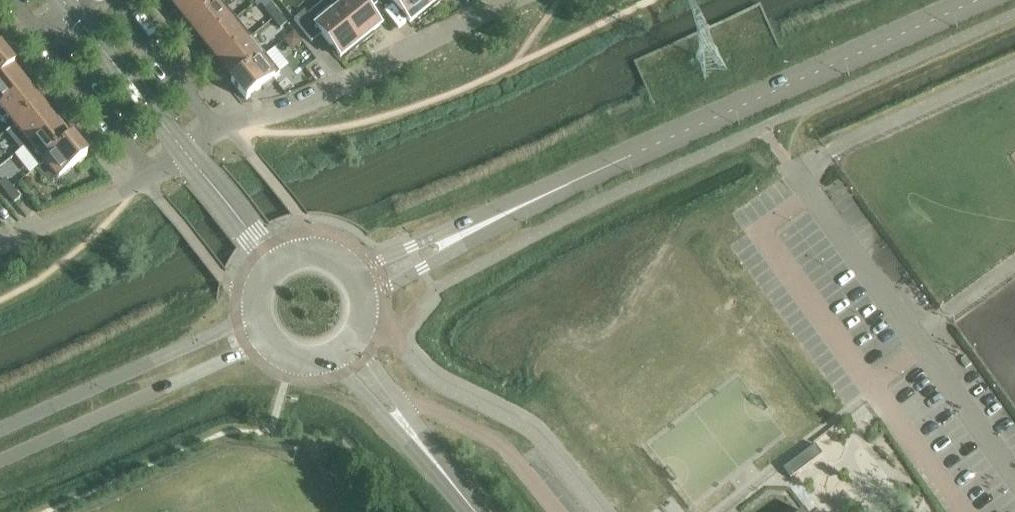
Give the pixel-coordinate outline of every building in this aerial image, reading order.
[(174,10),(182,21),(184,19),(189,25),(220,0),(182,0),(174,7),(176,9),(174,10)] [(203,43),(235,18),(221,0),(220,0),(189,25),(190,27),(189,29),(197,39),(199,38),(203,43)] [(330,5),(361,43),(373,33),(372,31),(379,25),(367,10),(377,3),(375,0),(336,0),(330,5)] [(417,16),(419,18),(430,8),(424,0),(391,0),(409,22),(417,16)] [(430,8),(441,0),(424,0),(430,8)] [(279,13),(271,4),(265,9),(272,18),(279,13)] [(330,5),(329,5),(334,11),(316,25),(304,11),(294,19),(311,41),(321,34),(340,57),(347,51),(349,53),(361,43),(330,5)] [(286,22),(279,13),(272,18),(280,28),(286,22)] [(203,43),(205,45),(203,47),(212,57),(214,56),(218,62),(250,36),(235,18),(203,43)] [(294,32),(285,39),(292,48),(301,41),(294,32)] [(265,55),(250,36),(218,62),(220,64),(218,65),(227,76),(228,74),(232,79),(230,80),(231,82),(265,55)] [(12,65),(0,50),(0,75),(12,65)] [(265,55),(231,82),(246,99),(261,87),(263,90),(274,81),(272,78),(279,72),(265,55)] [(26,81),(17,71),(15,72),(12,68),(13,66),(12,65),(0,75),(0,105),(25,85),(24,83),(26,81)] [(37,96),(29,85),(27,87),(25,85),(0,105),(0,106),(14,124),(40,103),(36,97),(37,96)] [(54,120),(55,118),(47,108),(45,109),(40,103),(14,124),(28,142),(23,146),(23,147),(55,122),(54,120)] [(65,134),(67,133),(59,122),(57,124),(55,122),(23,147),(38,165),(72,138),(71,137),(69,139),(65,134)] [(45,162),(58,179),(60,178),(62,180),(73,172),(71,169),(86,156),(72,138),(38,165),(39,166),(45,162)] [(5,192),(12,187),(4,178),(0,182),(0,185),(5,192)] [(5,192),(13,202),(20,197),(12,187),(5,192)] [(817,445),(784,469),(792,479),(824,455),(817,445)]
